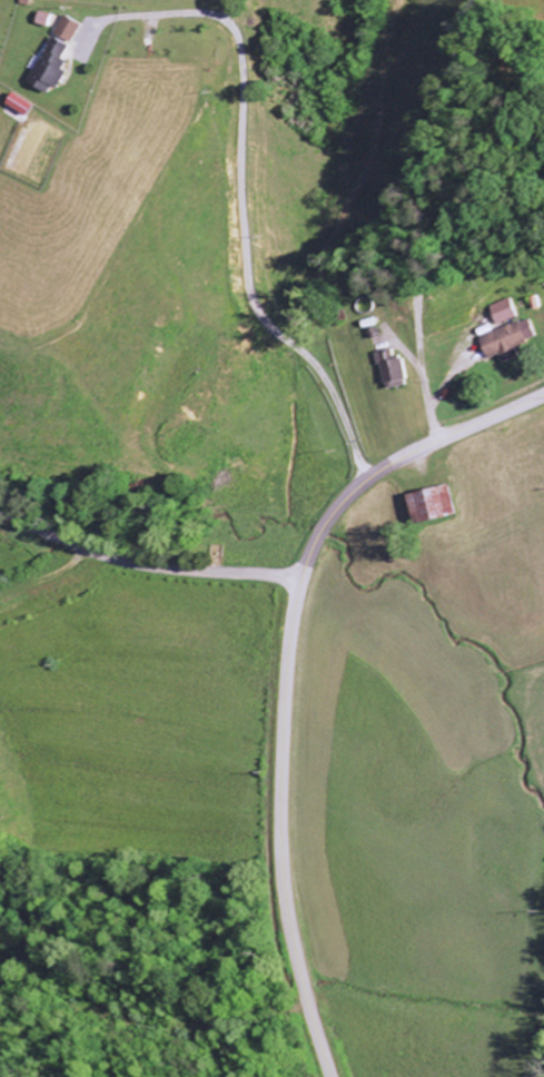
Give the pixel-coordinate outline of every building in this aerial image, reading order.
[(41,23),(55,27),(58,15),(45,11),(41,23)] [(78,42),(88,24),(71,14),(60,32),(78,42)] [(36,83),(61,93),(72,68),(68,66),(78,44),(56,35),(36,83)] [(42,104),(20,91),(14,103),(35,116),(42,104)] [(522,317),(515,297),(495,305),(502,325),(522,317)] [(510,363),(525,357),(521,344),(543,336),(536,317),(486,336),(495,358),(506,354),(510,363)] [(386,352),(392,385),(416,380),(412,358),(399,360),(397,350),(386,352)] [(416,495),(424,525),(466,514),(458,484),(416,495)]
